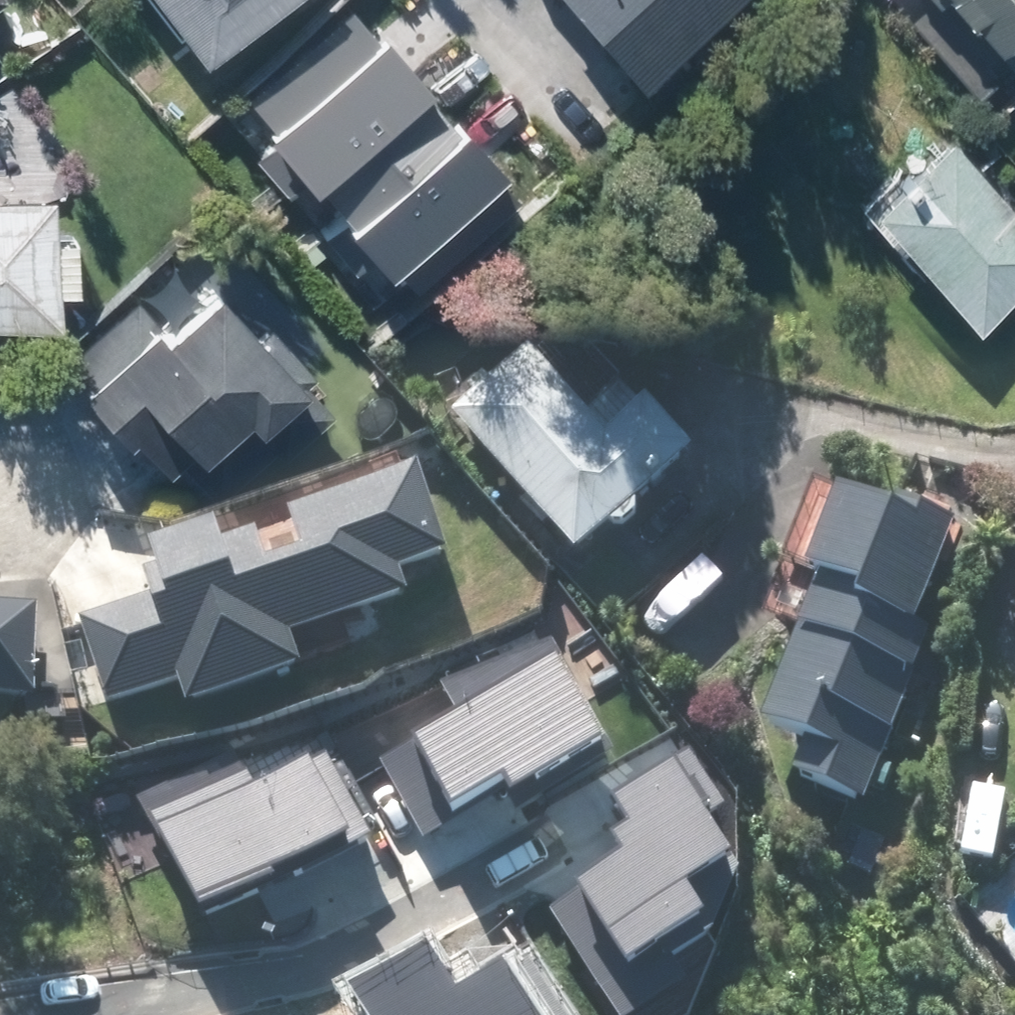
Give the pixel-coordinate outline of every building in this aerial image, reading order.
[(29,11),(21,0),(0,0),(0,32),(29,11)] [(285,0),(178,0),(219,52),(285,0)] [(646,69),(728,0),(589,0),(646,69)] [(1014,57),(1014,0),(961,0),(1014,57)] [(248,106),(407,289),(514,196),(355,14),(248,106)] [(864,201),(977,330),(1014,296),(1014,202),(949,127),(864,201)] [(70,319),(69,282),(88,282),(87,235),(69,234),(69,218),(68,196),(0,197),(0,320),(70,319)] [(294,331),(289,336),(263,310),(269,305),(250,286),(245,292),(231,277),(210,298),(164,252),(62,353),(180,473),(189,464),(223,499),(280,442),(296,458),(353,401),(304,351),(309,346),(294,331)] [(661,513),(652,504),(709,454),(555,282),(440,384),(507,459),(495,470),(545,526),(557,516),(594,557),(628,525),(637,534),(661,513)] [(812,635),(781,727),(827,743),(815,777),(877,798),(984,484),(922,463),(907,507),(826,480),(778,623),(812,635)] [(137,551),(154,612),(86,631),(107,705),(175,685),(183,713),(297,680),(289,653),(294,651),(290,637),(412,603),(401,566),(446,553),(422,472),(286,510),(300,557),(265,567),(251,519),(137,551)] [(37,706),(41,601),(0,599),(0,704),(37,706)] [(384,757),(420,820),(507,771),(515,784),(609,732),(553,633),(434,679),(454,707),(384,757)] [(551,905),(617,1011),(731,940),(688,872),(724,849),(703,815),(725,801),(689,745),(608,795),(624,820),(598,837),(615,865),(551,905)] [(143,806),(190,911),(363,834),(326,752),(261,781),(250,758),(143,806)] [(367,1014),(537,1014),(501,956),(456,983),(429,939),(349,987),(367,1014)]
